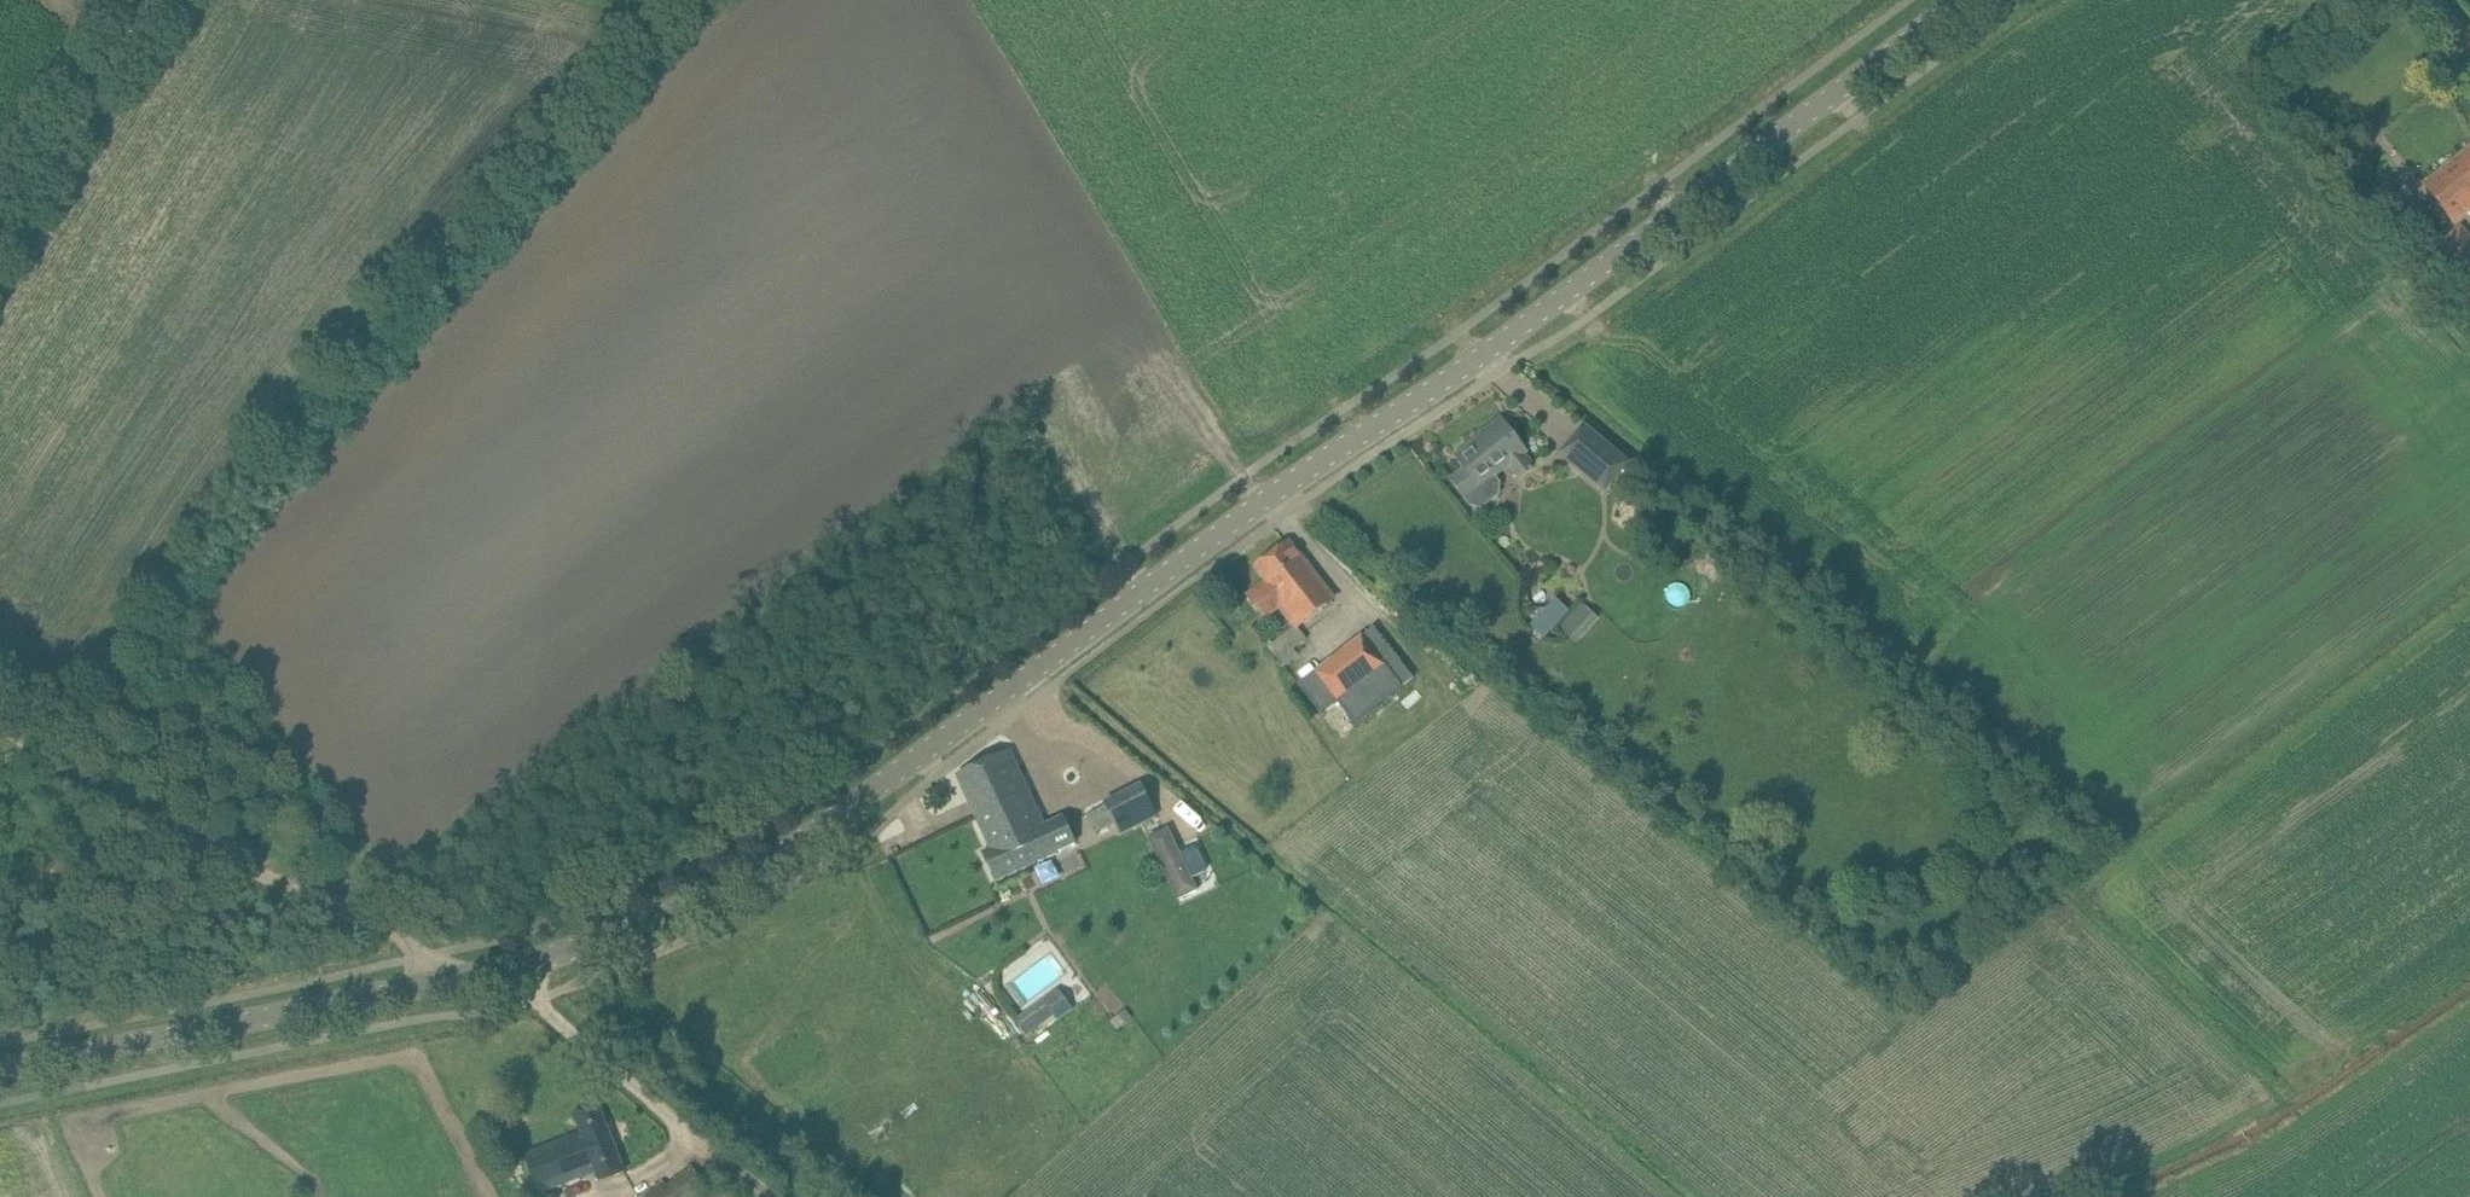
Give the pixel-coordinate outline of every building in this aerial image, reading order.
[(2469,208),(2469,148),(2424,185),(2454,221),(2469,208)] [(2402,203),(2386,216),(2393,224),(2408,211),(2402,203)] [(2432,251),(2469,297),(2469,240),(2461,228),(2432,251)] [(2449,288),(2440,277),(2430,286),(2437,297),(2449,288)] [(1525,451),(1516,439),(1503,422),(1502,420),(1499,422),(1488,430),(1490,432),(1457,457),(1466,469),(1452,480),(1473,507),(1482,508),(1499,495),(1501,483),(1494,474),(1507,464),(1519,479),(1534,468),(1523,453),(1525,451)] [(1583,427),(1562,453),(1605,489),(1627,463),(1583,427)] [(1646,548),(1636,540),(1627,552),(1636,560),(1646,548)] [(1289,542),(1257,567),(1268,580),(1248,596),(1265,618),(1279,607),(1296,628),(1333,599),(1289,542)] [(1559,629),(1570,641),(1573,644),(1597,619),(1582,605),(1559,629)] [(1299,685),(1322,714),(1338,702),(1355,724),(1402,687),(1414,677),(1377,631),(1376,629),(1377,628),(1375,626),(1299,685)] [(1045,826),(1010,750),(957,775),(992,849),(984,853),(996,880),(1076,843),(1064,817),(1045,826)] [(1101,831),(1116,824),(1106,805),(1092,812),(1101,831)] [(1162,814),(1109,839),(1121,865),(1174,840),(1162,814)] [(0,981),(0,992),(23,994),(23,982),(0,981)] [(1059,989),(1016,1020),(1026,1034),(1054,1014),(1058,1020),(1073,1009),(1059,989)] [(1126,1009),(1112,1020),(1118,1029),(1133,1018),(1126,1009)] [(524,1154),(539,1193),(593,1173),(597,1183),(624,1172),(598,1104),(574,1113),(581,1132),(524,1154)] [(707,1186),(692,1166),(667,1185),(663,1180),(641,1196),(693,1196),(707,1186)]
